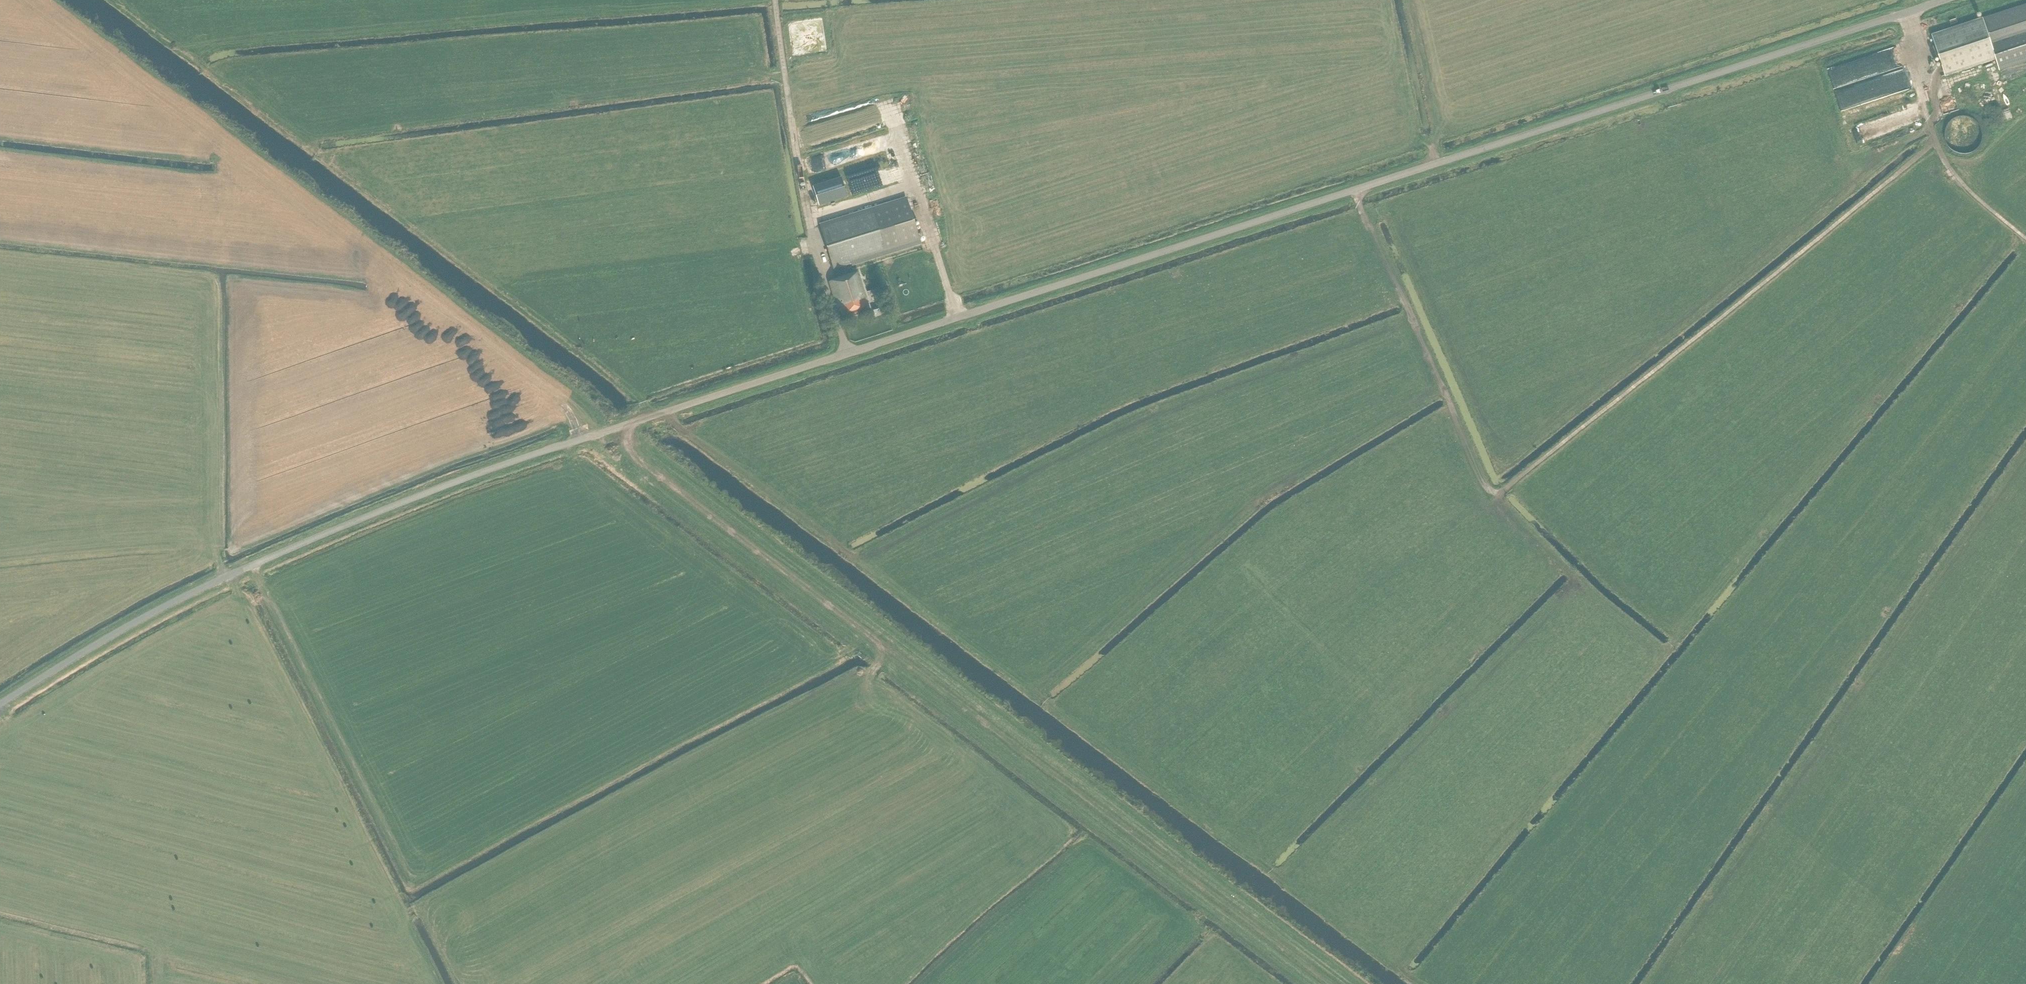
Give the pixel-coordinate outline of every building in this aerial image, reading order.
[(1983,18),(1931,35),(1945,77),(1996,60),(2000,70),(2025,61),(2025,4),(1983,18)] [(2009,108),(2004,110),(2007,120),(2013,118),(2009,108)] [(1947,122),(1945,124),(1944,126),(1943,128),(1943,131),(1943,133),(1943,135),(1943,137),(1944,140),(1945,143),(1947,145),(1948,147),(1950,149),(1953,151),(1957,152),(1960,153),(1964,153),(1967,152),(1970,151),(1975,148),(1978,144),(1979,140),(1980,137),(1980,133),(1979,129),(1978,125),(1977,123),(1975,121),(1973,119),(1971,117),(1968,116),(1965,115),(1962,115),(1959,115),(1956,115),(1954,116),(1950,118),(1948,120),(1947,122)] [(813,186),(819,205),(819,206),(847,197),(841,177),(813,186)] [(835,268),(921,241),(907,198),(821,225),(835,268)] [(869,309),(857,271),(838,278),(838,279),(830,281),(838,308),(839,307),(843,318),(869,309)]
